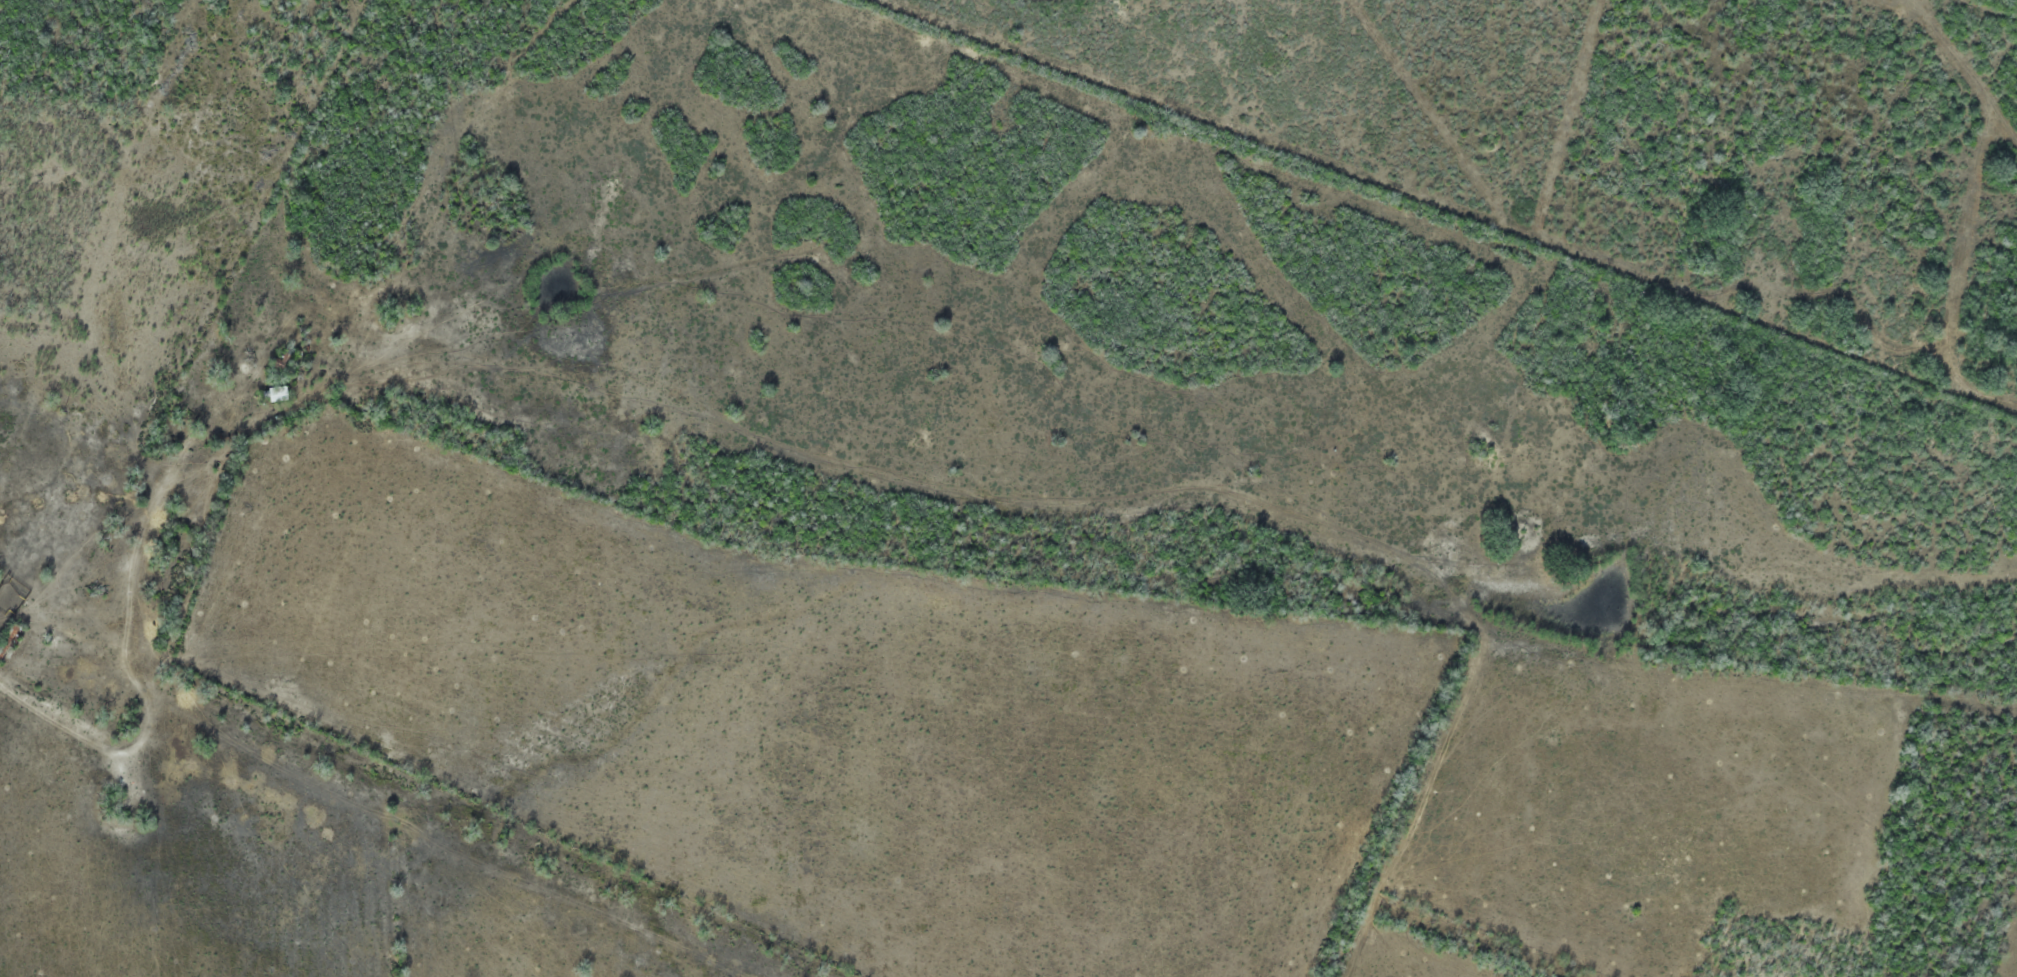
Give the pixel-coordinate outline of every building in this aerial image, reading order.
[(269,402),(289,400),(287,385),(268,388),(269,402)]
